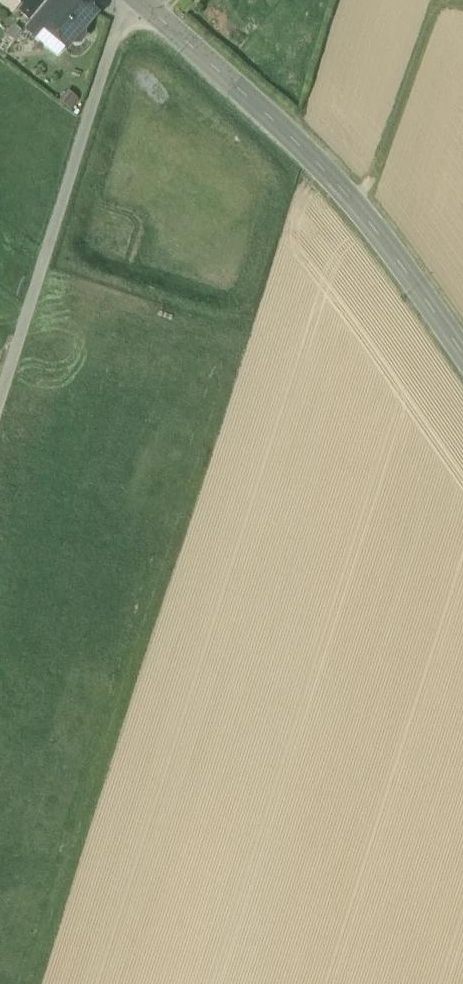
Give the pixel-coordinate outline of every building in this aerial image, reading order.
[(24,6),(23,5),(19,10),(31,19),(47,0),(29,0),(24,6)] [(32,19),(41,27),(63,0),(47,0),(32,19)] [(41,27),(65,47),(70,42),(78,41),(83,35),(82,27),(95,12),(81,0),(63,0),(41,27)] [(32,19),(23,28),(34,37),(41,27),(32,19)]
